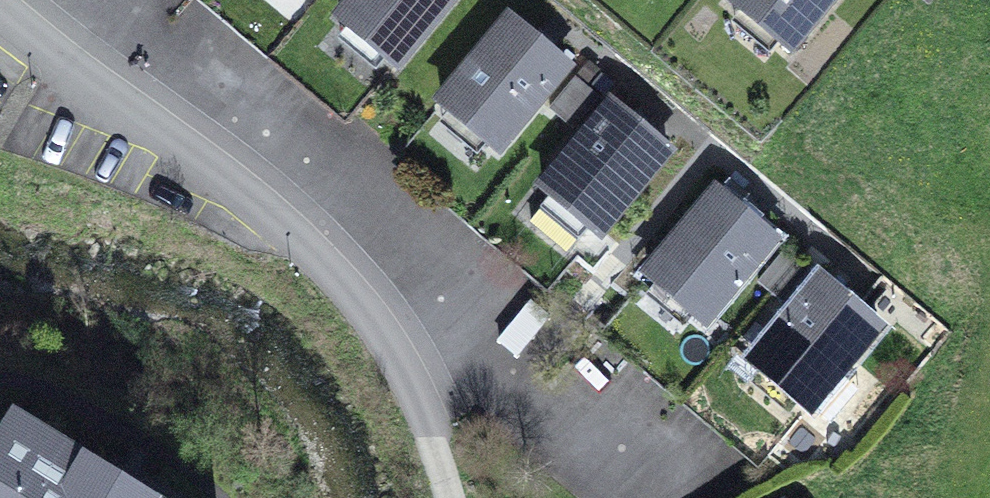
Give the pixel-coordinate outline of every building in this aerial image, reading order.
[(341,19),(397,66),(452,0),(357,0),(341,19)] [(736,3),(791,49),(832,0),(739,0),(736,3)] [(512,21),(443,104),(498,150),(568,67),(512,21)] [(600,99),(577,79),(551,110),(574,129),(600,99)] [(613,104),(544,189),(600,234),(669,153),(613,104)] [(719,193),(649,276),(705,323),(775,240),(719,193)] [(809,272),(785,253),(759,284),(783,304),(809,272)] [(823,281),(754,364),(810,411),(879,328),(823,281)] [(17,425),(0,452),(0,497),(137,497),(136,497),(139,492),(106,472),(103,477),(17,425)]
